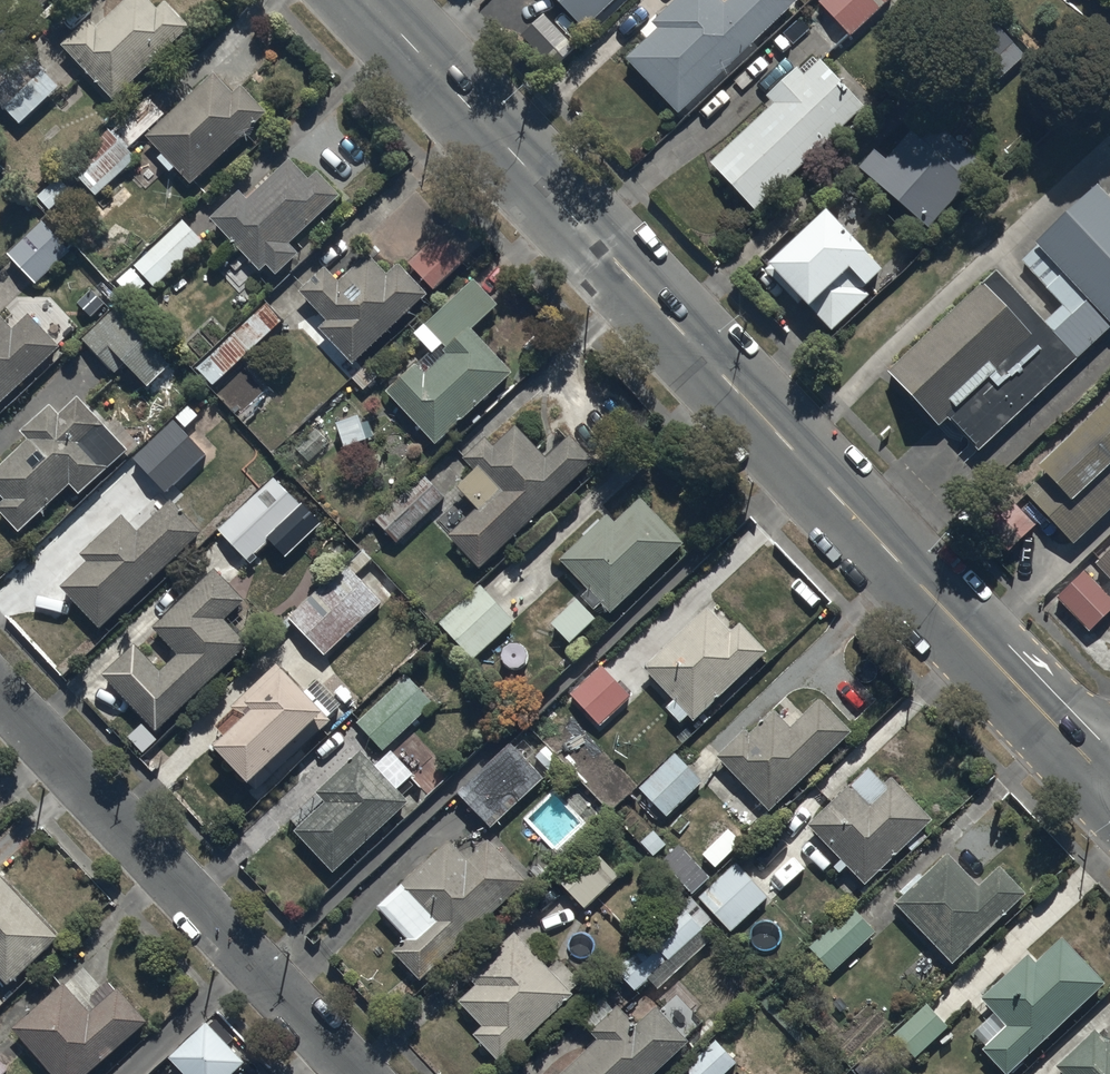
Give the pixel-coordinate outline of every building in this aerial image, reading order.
[(39,11),(50,0),(27,0),(39,11)] [(61,42),(115,98),(193,24),(170,0),(165,0),(158,7),(152,0),(124,0),(99,23),(91,14),(61,42)] [(588,26),(614,0),(563,0),(588,26)] [(628,57),(682,112),(797,0),(732,0),(729,3),(726,0),(674,0),(654,20),(660,25),(628,57)] [(852,35),(891,0),(821,0),(852,35)] [(545,12),(520,36),(552,70),(578,45),(574,40),(580,35),(572,27),(566,33),(545,12)] [(0,65),(0,105),(19,124),(61,82),(22,43),(0,65)] [(773,101),(712,158),(756,206),(866,105),(823,58),(819,61),(812,53),(767,94),(773,101)] [(211,67),(146,132),(164,151),(158,156),(170,168),(175,163),(194,182),(267,108),(241,82),(233,90),(211,67)] [(886,136),(860,166),(929,227),(986,162),(928,110),(897,146),(886,136)] [(108,121),(66,162),(98,194),(139,153),(108,121)] [(241,187),(211,214),(261,271),(269,264),(277,273),(302,251),(292,239),(343,194),(320,169),(311,177),(294,157),(250,196),(241,187)] [(996,274),(894,368),(951,429),(956,424),(980,449),(1109,329),(1109,198),(1102,189),(1041,245),(1091,299),(1052,335),(996,274)] [(829,204),(764,261),(800,302),(806,297),(831,325),(869,291),(863,284),(884,266),(829,204)] [(132,263),(154,287),(205,240),(184,216),(132,263)] [(45,217),(9,252),(38,281),(74,246),(45,217)] [(467,256),(443,231),(411,261),(435,287),(467,256)] [(330,314),(319,324),(356,360),(427,287),(402,263),(393,273),(370,251),(342,280),(326,265),(303,288),(330,314)] [(415,358),(385,387),(438,443),(516,368),(475,327),(500,303),(474,276),(416,332),(435,350),(445,340),(448,352),(428,371),(415,358)] [(285,318),(269,301),(198,366),(214,383),(285,318)] [(117,305),(82,338),(115,374),(128,362),(147,383),(170,362),(117,305)] [(61,347),(29,313),(14,326),(3,314),(0,317),(0,404),(61,347)] [(20,527),(72,480),(81,491),(130,447),(81,393),(63,410),(55,401),(23,430),(29,437),(0,463),(0,487),(7,495),(0,501),(0,504),(20,527)] [(1074,540),(1109,508),(1109,394),(1017,476),(1074,540)] [(200,414),(190,404),(136,457),(168,490),(208,450),(186,428),(200,414)] [(504,483),(449,533),(481,568),(598,461),(572,433),(548,454),(520,424),(497,444),(488,434),(472,449),(504,483)] [(423,471),(375,516),(398,542),(447,497),(423,471)] [(274,476),(218,528),(247,560),(304,507),(274,476)] [(606,512),(561,555),(592,586),(585,593),(596,604),(601,598),(612,609),(684,539),(643,497),(616,523),(606,512)] [(87,559),(61,585),(101,627),(204,530),(173,498),(141,529),(124,512),(81,552),(87,559)] [(1094,551),(1109,570),(1109,538),(1094,551)] [(345,559),(288,615),(328,655),(385,599),(345,559)] [(156,624),(181,650),(162,669),(136,643),(105,674),(158,729),(249,643),(224,617),(244,598),(215,568),(156,624)] [(1058,594),(1091,627),(1109,609),(1109,593),(1085,568),(1058,594)] [(513,618),(481,586),(444,624),(475,655),(513,618)] [(598,617),(579,598),(555,620),(574,640),(598,617)] [(706,603),(643,662),(675,696),(668,703),(683,720),(691,712),(695,717),(769,647),(743,620),(732,630),(706,603)] [(255,702),(214,738),(258,788),(337,719),(332,713),(345,702),(321,675),(309,686),(286,660),(247,693),(255,702)] [(632,694),(602,662),(571,692),(601,723),(632,694)] [(411,670),(357,719),(383,749),(438,700),(411,670)] [(745,723),(714,754),(771,812),(855,728),(823,696),(792,726),(775,709),(753,731),(745,723)] [(543,777),(512,744),(460,794),(491,826),(543,777)] [(327,799),(296,827),(336,870),(413,800),(401,786),(415,773),(392,747),(376,762),(362,746),(317,787),(327,799)] [(703,780),(676,752),(640,786),(668,814),(703,780)] [(631,780),(617,765),(597,783),(612,798),(631,780)] [(851,780),(807,822),(866,883),(934,818),(895,777),(871,801),(851,780)] [(396,946),(422,976),(529,880),(491,838),(469,858),(452,839),(379,904),(408,936),(396,946)] [(589,842),(554,872),(585,907),(619,876),(589,842)] [(948,849),(895,899),(954,961),(1028,891),(1002,863),(980,883),(948,849)] [(734,857),(695,894),(730,931),(769,894),(734,857)] [(12,984),(62,936),(0,872),(0,972),(12,984)] [(611,969),(632,991),(712,919),(691,896),(611,969)] [(852,905),(810,946),(833,970),(875,929),(852,905)] [(473,1033),(500,1062),(576,993),(573,990),(585,980),(562,955),(551,966),(518,930),(469,975),(477,984),(462,997),(486,1022),(473,1033)] [(1006,1020),(981,1044),(1008,1073),(1107,979),(1064,934),(1038,959),(1030,951),(983,996),(1006,1020)] [(15,1027),(55,1072),(53,1073),(87,1073),(150,1018),(121,985),(93,1010),(67,981),(15,1027)] [(949,1026),(924,999),(884,1035),(909,1062),(949,1026)] [(690,1039),(657,1004),(636,1024),(617,1003),(590,1028),(598,1037),(558,1073),(652,1073),(690,1039)] [(170,1055),(187,1073),(231,1073),(246,1060),(209,1019),(170,1055)] [(1056,1063),(1066,1073),(1109,1073),(1109,1041),(1095,1027),(1056,1063)] [(716,1038),(686,1066),(693,1073),(721,1073),(736,1060),(716,1038)] [(9,1068),(0,1058),(0,1073),(3,1073),(9,1068)]
